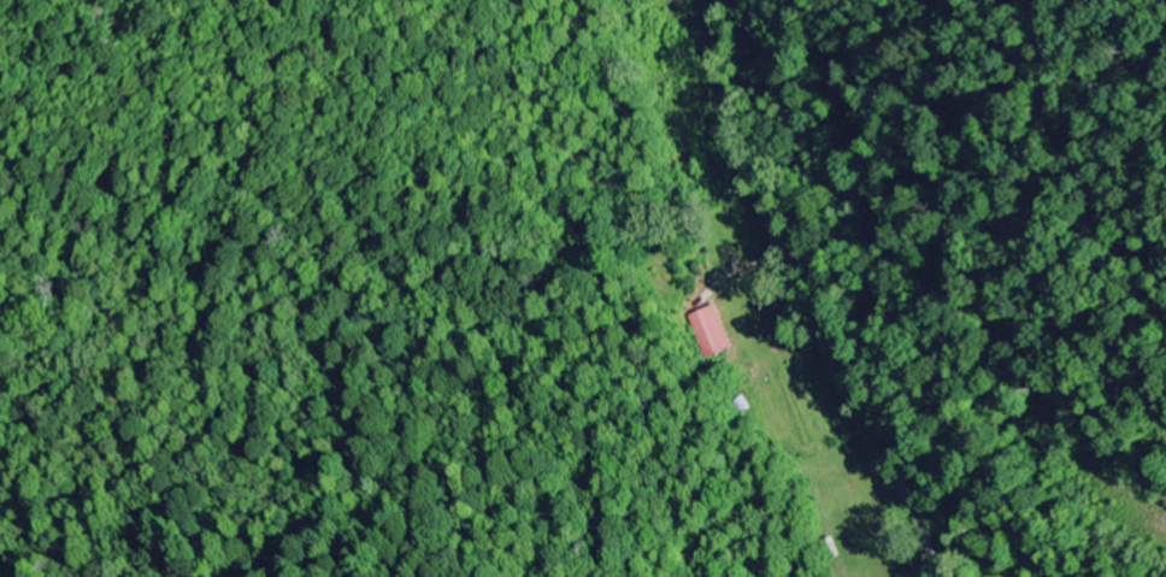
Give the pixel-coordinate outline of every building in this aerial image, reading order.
[(689,318),(707,360),(734,348),(716,306),(689,318)]
